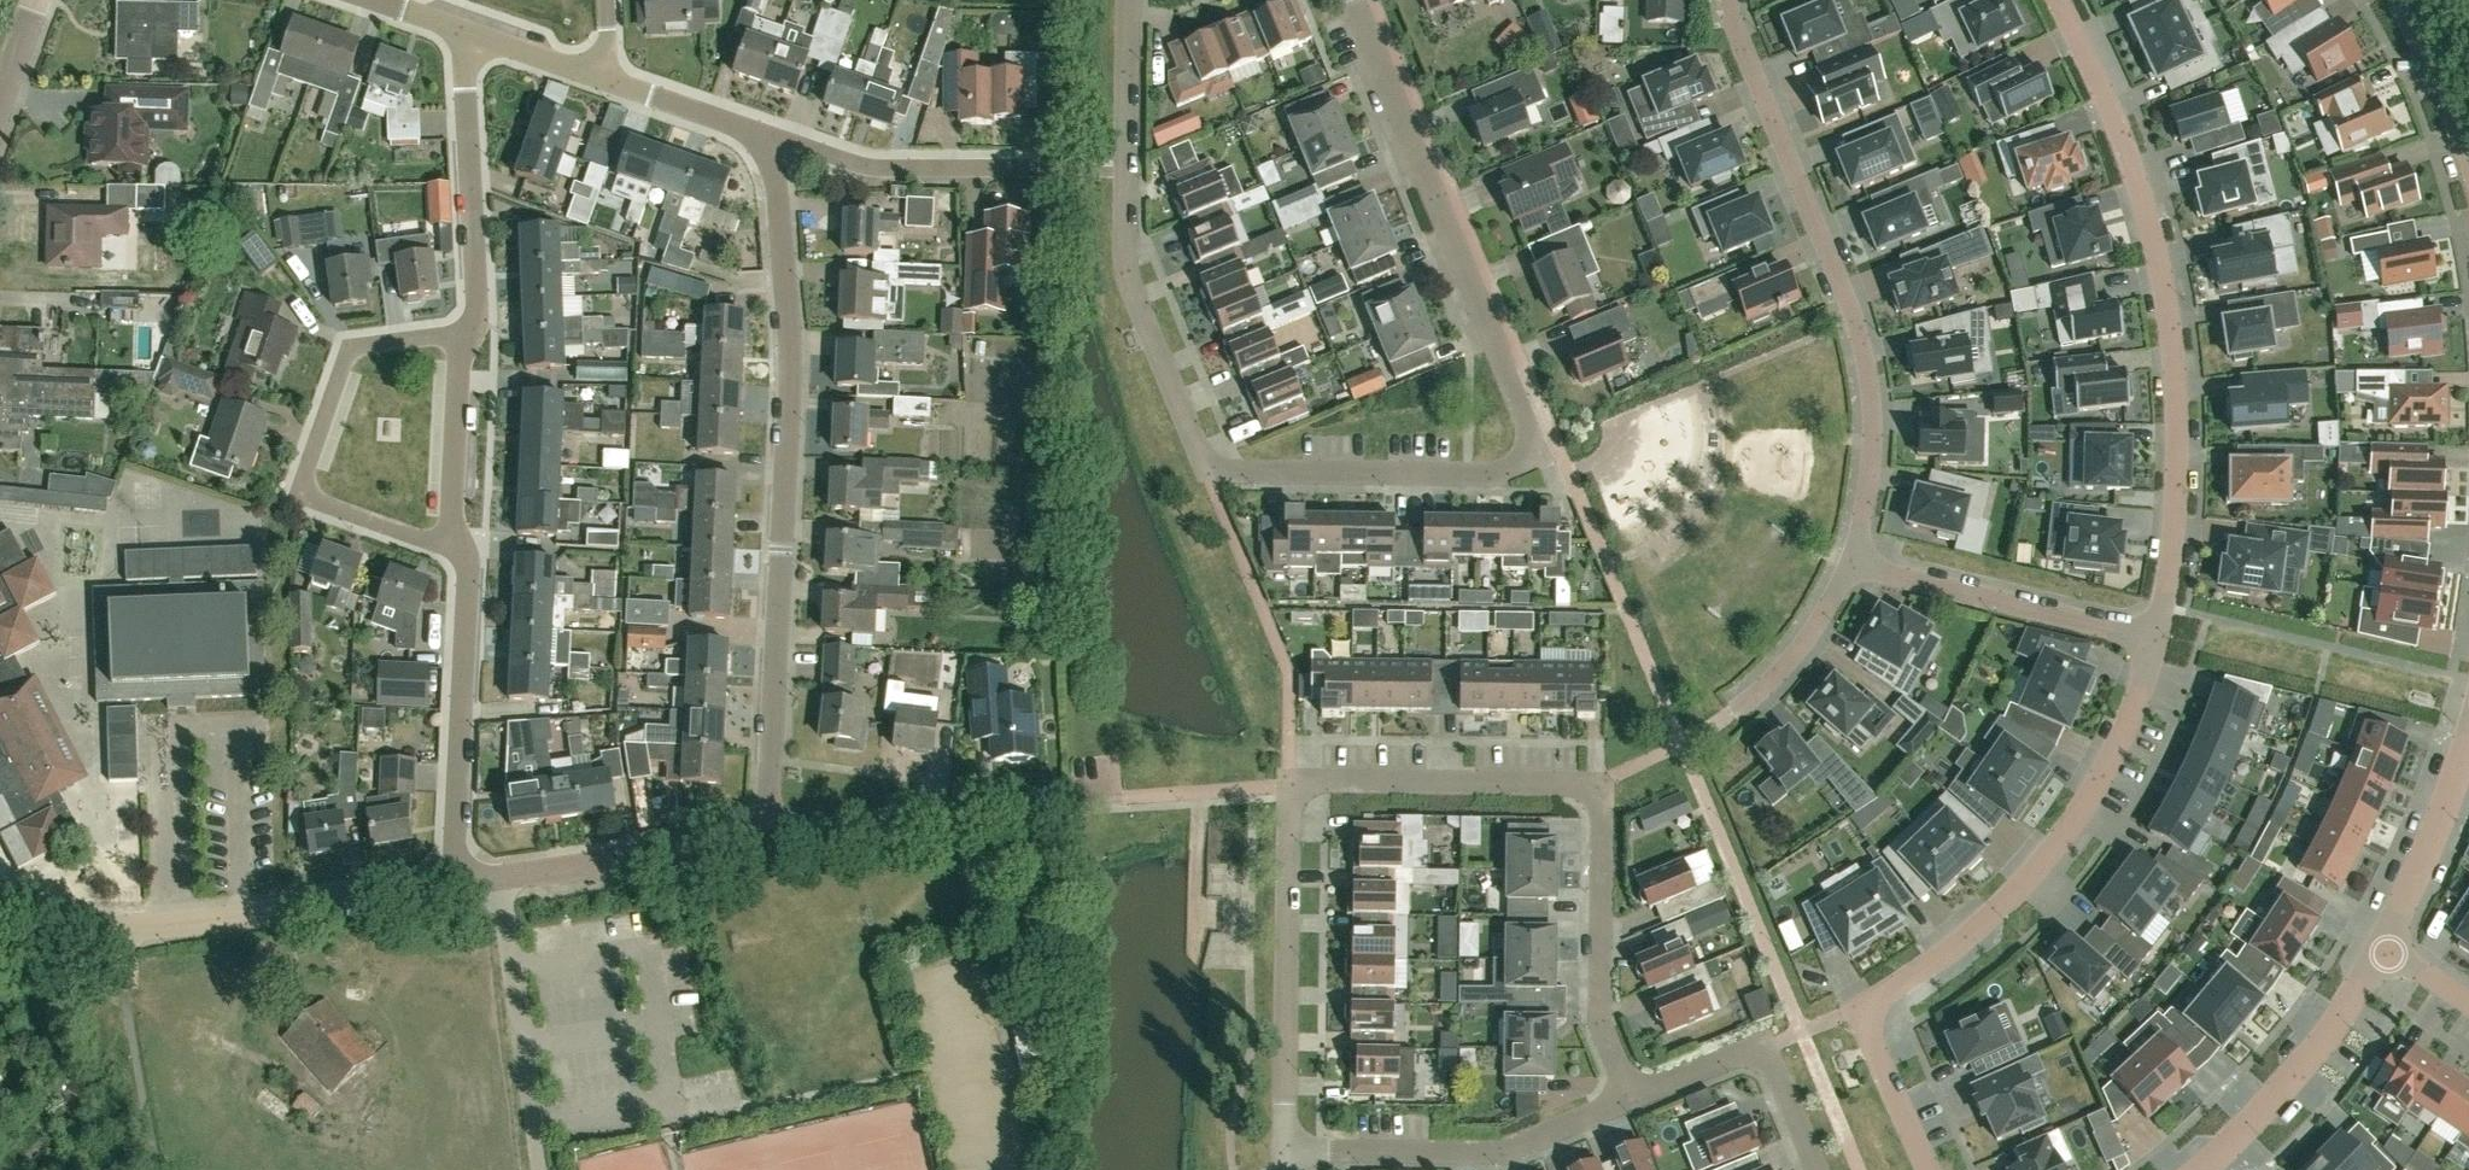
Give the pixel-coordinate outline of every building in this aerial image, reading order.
[(647,3),(639,8),(640,27),(648,31),(649,35),(705,32),(703,3),(719,2),(719,0),(647,0),(647,3)] [(741,12),(756,17),(762,19),(769,0),(745,0),(741,12)] [(1427,9),(1448,0),(1423,0),(1427,9)] [(1648,22),(1683,24),(1684,0),(1649,0),(1648,22)] [(1855,19),(1848,0),(1839,0),(1829,4),(1838,26),(1855,19)] [(1901,23),(1922,13),(1915,0),(1890,0),(1901,23)] [(1959,0),(1956,0),(1930,12),(1944,43),(1951,40),(1968,32),(1977,52),(2020,32),(2019,28),(2023,26),(2015,10),(2011,12),(2006,0),(1997,0),(1993,2),(1966,15),(1959,0)] [(1966,15),(1993,2),(1992,0),(1959,0),(1966,15)] [(2131,27),(2127,29),(2134,44),(2138,42),(2143,53),(2189,32),(2180,13),(2193,7),(2189,0),(2150,0),(2155,12),(2136,20),(2130,23),(2131,27)] [(2128,3),(2136,20),(2155,12),(2150,0),(2134,0),(2128,3)] [(2261,2),(2271,17),(2262,23),(2273,40),(2296,27),(2303,22),(2291,5),(2299,0),(2260,0),(2261,2)] [(2317,0),(2299,0),(2291,5),(2303,22),(2296,27),(2303,38),(2313,32),(2316,36),(2333,26),(2322,7),(2317,0)] [(2252,9),(2262,23),(2271,17),(2261,2),(2252,9)] [(1313,39),(1312,38),(1306,22),(1291,28),(1282,6),(1279,7),(1273,3),(1251,12),(1262,40),(1270,57),(1313,39)] [(1788,21),(1782,23),(1797,59),(1811,53),(1813,52),(1836,43),(1842,57),(1872,45),(1872,44),(1865,28),(1861,17),(1855,19),(1838,26),(1829,4),(1803,15),(1801,10),(1786,17),(1788,21)] [(118,61),(127,61),(127,79),(153,79),(153,63),(178,64),(179,35),(199,36),(199,6),(154,5),(152,7),(119,7),(118,61)] [(2198,50),(2210,45),(2216,42),(2198,5),(2193,7),(2180,13),(2189,32),(2198,50)] [(838,14),(822,8),(813,37),(828,42),(838,14)] [(1603,15),(1599,15),(1598,38),(1602,38),(1602,44),(1623,45),(1623,8),(1603,8),(1603,15)] [(939,9),(929,35),(947,41),(956,13),(939,9)] [(1546,10),(1526,17),(1542,56),(1562,48),(1546,10)] [(843,47),(853,19),(852,19),(838,14),(828,42),(843,47)] [(1865,28),(1872,45),(1902,33),(1895,16),(1865,28)] [(754,19),(746,39),(734,73),(764,84),(783,29),(756,19),(754,19)] [(1270,57),(1262,40),(1249,46),(1240,23),(1237,25),(1231,21),(1210,29),(1229,74),(1256,63),(1270,57)] [(1514,22),(1494,42),(1512,60),(1532,39),(1514,22)] [(308,88),(326,35),(294,24),(282,58),(283,58),(277,76),(290,81),(289,81),(308,88)] [(784,29),(783,29),(764,84),(793,95),(813,40),(803,36),(805,31),(786,24),(784,29)] [(2296,27),(2273,40),(2265,45),(2275,62),(2282,58),(2296,50),(2306,67),(2315,83),(2335,72),(2337,74),(2359,61),(2337,24),(2333,26),(2316,36),(2313,32),(2303,38),(2296,27)] [(1202,85),(1229,74),(1210,29),(1188,38),(1188,45),(1185,46),(1194,69),(1179,75),(1168,80),(1168,87),(1177,108),(1206,95),(1202,85)] [(1961,60),(1977,52),(1968,32),(1951,40),(1961,60)] [(2198,50),(2189,32),(2143,53),(2149,64),(2144,66),(2151,81),(2156,79),(2157,82),(2164,79),(2184,70),(2191,84),(2222,70),(2210,45),(2198,50)] [(344,78),(347,79),(359,46),(326,35),(308,88),(325,94),(326,93),(338,97),(344,78)] [(1188,45),(1188,38),(1169,47),(1177,68),(1168,71),(1168,80),(1179,75),(1194,69),(1185,46),(1188,45)] [(1819,67),(1842,57),(1836,43),(1813,52),(1819,67)] [(835,75),(825,106),(856,117),(880,50),(870,46),(864,64),(861,63),(854,82),(835,75)] [(880,50),(856,117),(890,129),(895,115),(905,119),(911,102),(885,93),(892,74),(887,72),(893,54),(880,50)] [(1876,104),(1868,87),(1882,81),(1869,50),(1818,71),(1824,85),(1810,90),(1824,125),(1876,104)] [(2292,75),(2306,67),(2296,50),(2282,58),(2292,75)] [(387,111),(388,127),(388,143),(419,142),(418,126),(412,126),(411,100),(407,98),(418,66),(380,53),(368,86),(369,86),(364,103),(387,111)] [(991,75),(991,125),(992,125),(992,120),(1021,120),(1021,89),(1037,89),(1037,55),(1006,55),(1006,75),(991,75)] [(991,125),(991,75),(990,75),(990,77),(977,77),(977,57),(945,57),(945,92),(944,92),(944,116),(961,116),(961,125),(991,125)] [(2014,60),(1967,83),(1979,108),(1982,106),(1996,100),(2005,119),(2006,121),(2054,98),(2038,67),(2021,75),(2014,60)] [(920,62),(907,99),(929,106),(930,105),(939,68),(938,68),(920,62)] [(1229,74),(1233,84),(1260,73),(1256,63),(1229,74)] [(1320,63),(1299,72),(1306,89),(1327,81),(1320,63)] [(1646,85),(1654,105),(1635,113),(1646,141),(1677,129),(1673,117),(1680,114),(1678,110),(1694,103),(1713,96),(1704,75),(1700,77),(1695,65),(1681,70),(1681,69),(1662,77),(1662,78),(1646,85)] [(1505,101),(1479,112),(1471,115),(1476,129),(1473,131),(1479,145),(1482,143),(1484,148),(1529,129),(1522,112),(1546,102),(1532,69),(1498,83),(1505,101)] [(2184,70),(2164,79),(2171,94),(2191,84),(2184,70)] [(1202,85),(1206,95),(1208,100),(1235,89),(1233,84),(1229,74),(1202,85)] [(249,107),(265,112),(276,80),(260,75),(249,107)] [(2365,98),(2357,81),(2313,102),(2321,119),(2327,116),(2328,115),(2330,121),(2328,122),(2340,152),(2341,153),(2342,153),(2344,157),(2366,148),(2364,144),(2394,131),(2387,114),(2382,116),(2376,102),(2365,106),(2362,99),(2365,98)] [(1471,94),(1479,112),(1505,101),(1498,83),(1471,94)] [(1627,93),(1635,113),(1654,105),(1646,85),(1627,93)] [(1946,86),(1929,95),(1943,125),(1961,116),(1946,86)] [(106,91),(105,114),(100,113),(99,126),(94,126),(94,130),(89,130),(88,149),(93,150),(92,167),(123,168),(123,175),(140,176),(141,168),(145,169),(147,131),(186,132),(188,95),(106,91)] [(1322,110),(1335,105),(1329,91),(1317,96),(1322,110)] [(1588,91),(1568,99),(1580,128),(1600,120),(1588,91)] [(2231,128),(2239,126),(2248,123),(2237,91),(2221,97),(2231,128)] [(2212,135),(2217,151),(2245,142),(2239,126),(2231,128),(2221,97),(2214,99),(2212,94),(2197,99),(2198,104),(2170,113),(2174,125),(2170,126),(2175,141),(2179,140),(2181,145),(2190,142),(2212,135)] [(1946,133),(1929,95),(1908,103),(1924,142),(1946,133)] [(1301,151),(1346,132),(1335,105),(1322,110),(1317,96),(1284,110),(1301,151)] [(1992,125),(2005,119),(1996,100),(1982,106),(1992,125)] [(330,117),(324,135),(341,141),(345,127),(351,111),(353,107),(336,101),(330,117)] [(1673,117),(1677,129),(1680,134),(1688,131),(1702,124),(1694,103),(1678,110),(1680,114),(1673,117)] [(527,143),(564,156),(576,122),(539,109),(527,143)] [(612,157),(619,137),(617,136),(623,115),(608,110),(601,131),(593,128),(582,161),(606,170),(611,157),(612,157)] [(2275,111),(2257,117),(2263,137),(2282,132),(2275,111)] [(1624,114),(1606,121),(1620,155),(1638,147),(1624,114)] [(2327,158),(2340,152),(2328,122),(2330,121),(2328,115),(2327,116),(2328,119),(2314,125),(2327,158)] [(1838,158),(1839,161),(1834,162),(1842,182),(1847,180),(1851,191),(1903,170),(1893,147),(1907,142),(1896,116),(1869,128),(1875,142),(1848,153),(1838,158)] [(1254,117),(1240,122),(1246,136),(1259,130),(1254,117)] [(1702,124),(1688,131),(1695,148),(1717,140),(1709,122),(1702,124)] [(1172,124),(1170,125),(1152,133),(1160,151),(1178,143),(1180,142),(1172,124)] [(2055,127),(2034,134),(2040,150),(2060,144),(2055,127)] [(1875,142),(1869,128),(1842,139),(1848,153),(1875,142)] [(1695,148),(1688,131),(1680,134),(1659,142),(1666,162),(1678,157),(1691,189),(1711,181),(1713,184),(1730,177),(1729,174),(1743,168),(1729,135),(1717,140),(1695,148)] [(1301,151),(1312,178),(1315,185),(1318,192),(1322,191),(1351,179),(1345,165),(1357,160),(1346,132),(1301,151)] [(2285,133),(2273,137),(2277,156),(2293,152),(2285,133)] [(2040,150),(2034,134),(2002,145),(2008,162),(2022,158),(2027,173),(2033,191),(2045,187),(2047,194),(2068,188),(2066,181),(2083,175),(2082,171),(2086,169),(2082,154),(2077,156),(2076,152),(2072,153),(2068,141),(2060,144),(2040,150)] [(2195,158),(2217,151),(2212,135),(2190,142),(2195,158)] [(651,189),(664,152),(630,140),(617,177),(651,189)] [(1155,155),(1174,200),(1178,194),(1177,192),(1199,182),(1193,167),(1199,165),(1189,141),(1155,155)] [(1893,147),(1903,170),(1916,165),(1907,142),(1893,147)] [(552,189),(564,156),(527,143),(515,176),(552,189)] [(2198,201),(2194,203),(2198,219),(2203,218),(2204,221),(2254,208),(2247,183),(2267,178),(2259,146),(2213,158),(2214,160),(2221,158),(2225,173),(2218,175),(2199,180),(2203,196),(2197,197),(2198,201)] [(1550,223),(1545,209),(1559,203),(1553,188),(1574,179),(1577,177),(1565,148),(1527,164),(1533,178),(1502,191),(1514,222),(1517,220),(1523,235),(1546,225),(1550,223)] [(684,201),(697,164),(664,152),(651,189),(667,195),(661,213),(665,215),(659,233),(672,237),(678,219),(678,218),(684,201)] [(1975,152),(1958,160),(1970,189),(1988,181),(1975,152)] [(2022,158),(2008,162),(2013,178),(2027,173),(2022,158)] [(2221,158),(2214,160),(2218,175),(2225,173),(2221,158)] [(2379,158),(2360,165),(2330,175),(2341,206),(2360,199),(2367,219),(2416,202),(2404,169),(2385,175),(2379,158)] [(1178,194),(1174,200),(1183,222),(1188,220),(1211,211),(1228,204),(1243,197),(1232,169),(1216,175),(1210,161),(1199,165),(1193,167),(1199,182),(1177,192),(1178,194)] [(1273,161),(1257,168),(1265,188),(1281,182),(1273,161)] [(683,243),(690,222),(699,225),(706,208),(716,212),(729,175),(697,164),(684,201),(678,218),(678,219),(672,237),(667,251),(666,250),(661,266),(689,275),(695,257),(680,252),(683,243)] [(1499,185),(1502,191),(1533,178),(1527,164),(1503,173),(1507,181),(1499,185)] [(1939,174),(1945,188),(1964,180),(1957,166),(1939,174)] [(2326,169),(2303,177),(2309,195),(2332,187),(2326,169)] [(1917,212),(1926,232),(1950,222),(1937,191),(1945,188),(1939,174),(1938,171),(1920,178),(1932,206),(1917,212)] [(1865,225),(1861,227),(1867,241),(1871,239),(1877,252),(1926,232),(1917,212),(1932,206),(1920,178),(1891,190),(1898,207),(1877,216),(1864,221),(1865,225)] [(2274,203),(2267,178),(2247,183),(2254,208),(2274,203)] [(1550,223),(1546,225),(1551,238),(1572,230),(1562,205),(1579,191),(1574,179),(1553,188),(1559,203),(1545,209),(1550,223)] [(1631,197),(1631,193),(1630,189),(1628,185),(1626,182),(1622,181),(1618,180),(1614,181),(1610,183),(1607,187),(1606,191),(1606,195),(1607,199),(1610,203),(1614,205),(1618,206),(1623,205),(1626,203),(1629,200),(1631,197)] [(569,196),(574,198),(566,219),(588,227),(599,192),(574,184),(569,196)] [(1272,203),(1277,216),(1324,197),(1322,191),(1318,192),(1315,185),(1272,203)] [(177,190),(165,190),(165,189),(136,188),(136,212),(165,212),(165,207),(177,207),(177,190)] [(1228,204),(1234,219),(1239,217),(1272,203),(1265,188),(1243,197),(1228,204)] [(1340,245),(1385,226),(1373,199),(1361,203),(1355,190),(1326,202),(1323,203),(1327,212),(1340,245)] [(1870,199),(1877,216),(1898,207),(1891,190),(1870,199)] [(1739,192),(1717,201),(1723,215),(1744,206),(1739,192)] [(1636,201),(1645,224),(1663,217),(1654,194),(1636,201)] [(1326,202),(1324,197),(1277,216),(1284,230),(1327,212),(1323,203),(1326,202)] [(2080,199),(2066,204),(2070,218),(2074,217),(2075,221),(2084,218),(2084,219),(2086,218),(2080,199)] [(906,200),(905,229),(932,231),(934,201),(906,200)] [(1723,215),(1717,201),(1691,212),(1703,242),(1716,236),(1724,255),(1770,236),(1766,224),(1770,222),(1762,203),(1758,205),(1756,201),(1744,206),(1723,215)] [(625,221),(626,222),(638,226),(645,207),(632,202),(625,221)] [(1975,202),(1958,209),(1967,229),(1984,222),(1975,202)] [(1222,255),(1240,248),(1228,221),(1234,219),(1228,204),(1211,211),(1216,224),(1194,233),(1188,236),(1193,248),(1188,250),(1195,266),(1200,264),(1222,255)] [(2070,218),(2066,204),(2027,215),(2032,234),(2040,232),(2055,227),(2067,267),(2108,255),(2108,253),(2110,252),(2110,244),(2106,237),(2103,237),(2102,235),(2101,236),(2095,216),(2086,218),(2084,219),(2084,218),(2075,221),(2074,217),(2070,218)] [(1211,211),(1188,220),(1194,233),(1216,224),(1211,211)] [(127,212),(107,212),(50,212),(49,270),(100,270),(101,237),(127,237),(127,212)] [(875,256),(875,253),(876,233),(898,234),(899,218),(846,215),(844,254),(873,255),(875,256)] [(2242,292),(2277,286),(2275,277),(2270,253),(2294,249),(2288,216),(2252,225),(2255,240),(2234,244),(2222,246),(2223,254),(2212,256),(2213,263),(2208,264),(2212,285),(2217,284),(2219,291),(2241,286),(2242,292)] [(1025,273),(1027,218),(988,217),(987,239),(970,238),(968,310),(1002,311),(1003,287),(1023,287),(1024,273),(1025,273)] [(1228,221),(1240,248),(1250,243),(1239,217),(1234,219),(1228,221)] [(1645,224),(1656,249),(1673,241),(1663,217),(1645,224)] [(2313,221),(2319,244),(2336,239),(2330,217),(2313,221)] [(324,218),(280,223),(283,245),(284,252),(327,246),(326,245),(327,245),(324,218)] [(2391,249),(2419,244),(2414,221),(2386,227),(2388,235),(2391,249)] [(2255,240),(2252,225),(2231,230),(2234,244),(2255,240)] [(452,226),(439,226),(441,255),(453,254),(452,226)] [(1385,226),(1340,245),(1357,286),(1390,273),(1384,259),(1396,254),(1385,226)] [(1555,263),(1537,270),(1535,271),(1552,314),(1568,307),(1574,321),(1594,312),(1574,262),(1591,255),(1579,226),(1572,230),(1551,238),(1545,240),(1555,263)] [(2055,227),(2040,232),(2052,271),(2067,267),(2055,227)] [(522,267),(600,263),(599,249),(580,250),(580,245),(560,246),(559,229),(520,231),(522,267)] [(1240,248),(1246,263),(1290,245),(1284,230),(1250,243),(1240,248)] [(1982,230),(1951,243),(1960,268),(1992,256),(1982,230)] [(2388,235),(2350,242),(2353,258),(2360,256),(2377,253),(2382,280),(2384,288),(2434,278),(2427,242),(2419,244),(2391,249),(2388,235)] [(430,237),(376,244),(380,268),(398,265),(403,301),(404,300),(404,304),(408,306),(420,305),(422,302),(422,298),(437,296),(432,261),(433,260),(430,237)] [(1555,263),(1545,240),(1525,249),(1535,271),(1537,270),(1555,263)] [(2334,240),(2319,244),(2323,262),(2338,259),(2334,240)] [(327,245),(326,245),(327,246),(335,310),(365,306),(363,288),(370,287),(367,263),(345,266),(342,243),(327,245)] [(1906,277),(1890,283),(1896,301),(1892,302),(1896,313),(1900,312),(1901,315),(1912,311),(1913,314),(1958,299),(1948,273),(1960,268),(1951,243),(1917,257),(1921,269),(1905,275),(1906,277)] [(1206,309),(1251,291),(1240,265),(1246,263),(1240,248),(1222,255),(1228,268),(1206,277),(1200,280),(1205,292),(1200,294),(1206,309)] [(1637,256),(1647,279),(1665,272),(1656,249),(1637,256)] [(2270,253),(2275,277),(2298,273),(2294,249),(2270,253)] [(1921,269),(1917,257),(1915,252),(1899,258),(1905,275),(1921,269)] [(2019,252),(2004,257),(2014,291),(2029,287),(2019,252)] [(2377,253),(2360,256),(2365,283),(2382,280),(2377,253)] [(1222,255),(1200,264),(1206,277),(1228,268),(1222,255)] [(563,300),(562,278),(601,276),(600,263),(522,267),(523,301),(563,300)] [(905,267),(904,284),(938,285),(939,268),(905,267)] [(1793,280),(1789,282),(1783,268),(1765,276),(1764,274),(1752,279),(1752,281),(1742,285),(1729,290),(1724,277),(1688,292),(1696,309),(1723,298),(1726,306),(1728,305),(1739,300),(1748,322),(1751,320),(1753,324),(1769,318),(1767,314),(1777,310),(1778,312),(1785,309),(1784,307),(1797,301),(1796,298),(1800,296),(1793,280)] [(646,287),(674,295),(679,279),(651,270),(646,287)] [(1737,272),(1724,277),(1729,290),(1742,285),(1737,272)] [(1341,277),(1309,290),(1316,307),(1348,294),(1341,277)] [(2058,308),(2053,309),(2055,324),(2057,323),(2061,347),(2065,346),(2065,347),(2123,336),(2117,304),(2097,308),(2091,277),(2054,284),(2058,308)] [(638,294),(638,278),(619,279),(619,294),(638,294)] [(883,333),(883,324),(884,302),(898,302),(899,284),(873,283),(873,281),(843,280),(841,322),(846,323),(846,332),(883,333)] [(1378,338),(1423,320),(1412,292),(1400,297),(1394,283),(1361,297),(1378,338)] [(2038,311),(2053,309),(2058,308),(2054,284),(2014,291),(2010,291),(2013,303),(2014,313),(2038,310),(2038,311)] [(1308,292),(1260,312),(1251,291),(1206,309),(1213,325),(1218,323),(1223,335),(1246,326),(1251,339),(1268,332),(1268,331),(1316,312),(1308,292)] [(1685,314),(1696,309),(1688,292),(1678,296),(1685,314)] [(138,311),(139,294),(101,293),(101,311),(138,311)] [(2291,295),(2255,300),(2257,317),(2230,321),(2223,322),(2224,327),(2219,328),(2222,345),(2227,345),(2229,359),(2234,358),(2234,363),(2252,360),(2251,355),(2274,352),(2271,333),(2283,331),(2282,330),(2296,328),(2291,295)] [(250,389),(256,372),(273,378),(283,351),(288,352),(295,332),(272,324),(278,308),(246,297),(237,322),(250,327),(244,345),(236,342),(229,362),(226,365),(221,379),(250,389)] [(1723,298),(1696,309),(1700,321),(1729,309),(1728,305),(1726,306),(1723,298)] [(563,300),(523,301),(525,336),(604,333),(603,319),(583,320),(583,318),(564,319),(563,300)] [(2257,317),(2255,300),(2227,304),(2230,321),(2257,317)] [(2013,303),(1993,307),(1996,322),(2015,319),(2014,313),(2013,303)] [(2361,332),(2380,330),(2378,309),(2380,309),(2379,303),(2358,306),(2361,329),(2361,332)] [(2421,313),(2420,304),(2380,309),(2378,309),(2380,330),(2380,331),(2387,331),(2390,360),(2422,356),(2422,359),(2441,357),(2438,334),(2442,333),(2439,311),(2421,313)] [(2361,329),(2358,306),(2335,308),(2338,332),(2361,329)] [(1332,307),(1319,313),(1330,340),(1344,335),(1332,307)] [(1589,345),(1577,350),(1569,353),(1575,367),(1571,372),(1575,381),(1581,382),(1582,385),(1626,366),(1619,347),(1636,340),(1622,308),(1589,322),(1595,337),(1592,338),(1589,345)] [(962,336),(962,334),(963,314),(963,311),(943,310),(941,335),(962,336)] [(665,333),(665,334),(654,333),(655,312),(644,311),(641,345),(685,347),(705,348),(744,350),(744,347),(750,347),(751,323),(745,323),(746,315),(707,313),(706,330),(685,329),(684,334),(665,333)] [(1917,347),(1910,349),(1906,350),(1909,369),(1913,368),(1915,380),(1936,376),(1937,382),(1951,380),(1952,386),(1974,382),(1973,376),(1968,347),(1989,344),(1984,311),(1942,322),(1945,343),(1917,347)] [(1423,320),(1378,338),(1396,380),(1428,366),(1423,352),(1435,347),(1423,320)] [(1595,337),(1589,322),(1569,330),(1577,350),(1589,345),(1592,338),(1595,337)] [(1945,343),(1942,322),(1915,330),(1917,347),(1945,343)] [(1246,326),(1223,335),(1229,348),(1251,339),(1246,326)] [(96,398),(97,374),(44,372),(30,372),(31,355),(44,355),(45,333),(1,331),(0,353),(0,394),(96,398)] [(585,345),(604,344),(604,350),(628,349),(629,331),(604,333),(525,336),(527,371),(566,369),(565,348),(585,347),(585,345)] [(1263,367),(1269,381),(1285,374),(1291,371),(1310,364),(1303,348),(1279,358),(1268,332),(1251,339),(1229,348),(1223,350),(1230,367),(1235,365),(1240,377),(1263,367)] [(924,335),(912,335),(884,334),(883,349),(839,347),(837,387),(842,387),(841,397),(871,398),(871,389),(874,389),(875,364),(897,366),(923,366),(924,335)] [(1968,347),(1973,376),(1994,373),(1989,344),(1968,347)] [(685,347),(641,345),(641,359),(685,362),(685,360),(685,347)] [(703,384),(742,386),(744,350),(705,348),(703,384)] [(156,375),(155,379),(159,380),(158,382),(161,383),(160,388),(162,393),(172,397),(177,395),(180,389),(182,390),(212,400),(219,379),(189,369),(163,358),(156,375)] [(2106,375),(2104,358),(2053,364),(2056,392),(2074,390),(2076,413),(2129,407),(2125,373),(2106,375)] [(580,366),(580,381),(628,381),(628,364),(616,363),(616,366),(580,366)] [(1246,390),(1269,381),(1263,367),(1240,377),(1246,390)] [(1386,390),(1378,370),(1346,383),(1355,403),(1386,390)] [(1280,409),(1287,424),(1309,415),(1291,371),(1285,374),(1269,381),(1246,390),(1255,412),(1262,413),(1263,416),(1280,409)] [(2243,376),(2245,396),(2230,397),(2230,401),(2226,401),(2227,419),(2232,418),(2233,434),(2286,430),(2284,409),(2306,408),(2303,372),(2243,376)] [(2432,373),(2404,374),(2404,391),(2433,390),(2432,373)] [(2336,375),(2336,396),(2356,396),(2390,405),(2391,426),(2391,429),(2425,429),(2425,424),(2444,424),(2444,390),(2433,390),(2404,391),(2404,374),(2336,375)] [(741,421),(742,386),(703,384),(701,419),(741,421)] [(609,399),(625,400),(626,400),(626,388),(609,388),(609,399)] [(2074,390),(2056,392),(2051,392),(2053,415),(2076,413),(2074,390)] [(22,454),(23,433),(18,433),(19,419),(95,422),(96,398),(0,394),(0,453),(22,454)] [(2021,395),(1992,397),(1994,416),(2023,414),(2021,395)] [(525,396),(523,432),(562,433),(581,434),(601,435),(601,425),(602,420),(581,420),(582,406),(563,405),(563,398),(525,396)] [(2375,426),(2391,426),(2390,405),(2356,396),(2356,401),(2374,405),(2375,426)] [(899,400),(899,399),(879,399),(879,400),(894,400),(893,419),(930,420),(930,407),(941,407),(941,402),(930,401),(899,400)] [(229,482),(234,469),(246,473),(265,419),(224,404),(210,443),(200,439),(190,468),(229,482)] [(660,417),(681,418),(682,405),(661,404),(660,417)] [(1262,413),(1255,412),(1264,433),(1287,424),(1280,409),(1263,416),(1262,413)] [(867,414),(867,412),(837,411),(835,451),(865,452),(866,430),(888,431),(888,415),(867,414)] [(1914,433),(1914,451),(1918,451),(1918,457),(1941,458),(1941,464),(1964,464),(1982,465),(1983,432),(1973,432),(1973,421),(1973,415),(1940,414),(1940,417),(1922,417),(1922,427),(1919,427),(1919,433),(1914,433)] [(681,432),(681,418),(660,417),(660,430),(681,432)] [(603,431),(624,433),(625,420),(604,418),(603,431)] [(739,455),(741,421),(701,419),(700,454),(739,455)] [(2322,449),(2339,449),(2339,445),(2339,422),(2318,424),(2320,449),(2322,449)] [(2114,443),(2115,425),(2069,427),(2069,442),(2087,442),(2085,490),(2128,491),(2130,443),(2114,443)] [(2055,427),(2027,428),(2027,442),(2055,443),(2055,427)] [(560,469),(562,433),(523,432),(521,467),(560,469)] [(2087,442),(2069,442),(2068,490),(2085,490),(2087,442)] [(2372,466),(2372,446),(2339,445),(2339,449),(2338,465),(2372,466)] [(2372,446),(2372,466),(2371,474),(2390,475),(2390,494),(2441,495),(2442,485),(2446,485),(2446,468),(2442,468),(2442,464),(2425,463),(2425,448),(2372,446)] [(2231,479),(2226,479),(2226,505),(2231,505),(2231,506),(2288,506),(2288,484),(2303,484),(2303,463),(2303,449),(2260,449),(2260,465),(2238,465),(2231,465),(2231,479)] [(2260,465),(2260,449),(2238,449),(2238,465),(2260,465)] [(2303,449),(2303,463),(2323,463),(2322,449),(2320,449),(2303,449)] [(603,470),(628,471),(629,453),(604,452),(603,470)] [(887,480),(900,480),(918,481),(928,481),(929,462),(919,462),(888,460),(888,462),(887,480)] [(558,503),(560,469),(521,467),(520,501),(558,503)] [(882,479),(863,479),(863,476),(862,476),(833,474),(831,510),(860,511),(880,512),(881,494),(882,479)] [(1954,500),(1958,481),(1930,474),(1926,493),(1954,500)] [(75,497),(107,500),(111,500),(117,485),(87,475),(86,481),(51,476),(48,495),(75,497)] [(696,513),(736,515),(738,479),(697,477),(697,490),(676,490),(676,493),(660,493),(652,484),(635,484),(634,509),(656,510),(659,510),(677,512),(696,513)] [(2024,483),(2012,480),(2009,492),(2021,495),(2024,483)] [(1976,543),(1980,524),(1989,489),(1958,481),(1954,500),(1926,493),(1917,491),(1916,494),(1910,493),(1906,511),(1912,512),(1908,526),(1938,534),(1937,539),(1954,543),(1955,538),(1959,539),(1960,538),(1976,543)] [(580,504),(597,505),(598,491),(577,490),(577,504),(580,504)] [(2373,515),(2373,522),(2372,542),(2410,545),(2426,546),(2426,529),(2443,529),(2443,525),(2448,525),(2448,508),(2444,508),(2444,495),(2441,495),(2390,494),(2390,496),(2393,496),(2392,515),(2373,515)] [(106,514),(107,500),(75,497),(74,511),(106,514)] [(2041,501),(2026,500),(2025,511),(2040,513),(2041,501)] [(577,504),(558,503),(520,501),(518,536),(557,538),(557,533),(567,533),(568,525),(579,525),(580,504),(577,504)] [(2056,507),(2053,529),(2071,531),(2068,562),(2068,565),(2077,565),(2077,570),(2104,573),(2104,568),(2115,569),(2116,559),(2121,559),(2123,540),(2118,539),(2119,529),(2089,526),(2091,511),(2056,507)] [(677,512),(659,510),(656,510),(656,524),(676,525),(677,512)] [(694,548),(734,550),(736,515),(696,513),(694,548)] [(1274,544),(1273,567),(1315,568),(1315,518),(1303,518),(1303,513),(1286,513),(1286,530),(1274,529),(1274,527),(1259,527),(1258,544),(1274,544)] [(1556,606),(1570,606),(1570,558),(1555,558),(1556,534),(1558,534),(1559,517),(1541,517),(1541,521),(1529,521),(1528,571),(1545,571),(1545,580),(1557,581),(1556,606)] [(1326,557),(1341,557),(1341,518),(1315,518),(1315,568),(1315,577),(1326,577),(1326,557)] [(1367,519),(1341,518),(1341,557),(1341,568),(1366,569),(1367,569),(1367,519)] [(1409,569),(1409,534),(1394,534),(1394,519),(1367,519),(1367,569),(1409,569)] [(1450,570),(1451,520),(1424,519),(1424,534),(1409,534),(1409,569),(1450,570)] [(1476,558),(1477,520),(1451,520),(1450,570),(1451,570),(1451,558),(1476,558)] [(1503,559),(1503,520),(1477,520),(1476,558),(1503,559)] [(1529,521),(1503,520),(1503,559),(1502,571),(1528,571),(1529,521)] [(882,523),(882,542),(881,544),(902,545),(902,550),(957,553),(958,528),(944,528),(944,526),(882,523)] [(2332,557),(2332,555),(2334,538),(2335,530),(2310,527),(2309,536),(2306,553),(2332,557)] [(2229,564),(2224,563),(2220,587),(2227,588),(2227,593),(2249,596),(2249,592),(2278,596),(2278,594),(2281,569),(2300,572),(2303,573),(2306,553),(2309,536),(2248,528),(2246,547),(2231,545),(2229,564)] [(2071,531),(2053,529),(2050,560),(2068,562),(2071,531)] [(0,536),(0,834),(20,871),(83,837),(56,786),(78,774),(33,688),(31,689),(15,658),(40,644),(24,613),(56,596),(37,560),(28,565),(10,531),(0,536)] [(618,533),(587,531),(586,547),(617,549),(618,533)] [(855,586),(876,587),(879,542),(858,541),(859,539),(831,537),(830,555),(824,556),(824,569),(829,571),(829,573),(856,575),(855,586)] [(2349,539),(2334,538),(2332,555),(2346,557),(2349,539)] [(2371,551),(2372,542),(2361,540),(2361,550),(2371,551)] [(2410,545),(2372,542),(2371,551),(2370,554),(2384,574),(2381,591),(2434,600),(2436,589),(2441,590),(2444,572),(2439,571),(2440,569),(2427,567),(2407,564),(2410,545)] [(2407,564),(2427,567),(2430,546),(2426,546),(2410,545),(2407,564)] [(363,562),(324,548),(311,583),(313,583),(312,587),(327,593),(329,589),(333,590),(328,604),(343,610),(348,596),(350,597),(363,562)] [(692,582),(733,584),(734,550),(694,548),(692,582)] [(167,701),(168,711),(195,710),(195,700),(266,697),(263,585),(257,585),(185,588),(185,580),(256,577),(255,549),(126,553),(127,582),(170,581),(170,588),(128,590),(93,591),(97,704),(107,703),(136,702),(167,701)] [(555,584),(556,563),(556,562),(539,561),(516,560),(515,595),(554,597),(555,584)] [(673,582),(674,569),(653,568),(652,581),(673,582)] [(416,611),(417,612),(427,585),(410,579),(411,576),(409,572),(400,569),(397,571),(395,574),(392,573),(374,622),(398,629),(397,650),(414,651),(416,611)] [(2297,597),(2300,572),(2281,569),(2278,594),(2297,597)] [(592,573),(591,587),(573,586),(572,598),(593,599),(615,599),(617,574),(592,573)] [(690,618),(731,620),(733,584),(692,582),(676,582),(675,609),(691,610),(690,618)] [(907,589),(876,587),(855,586),(854,600),(827,598),(825,632),(872,635),(874,609),(906,610),(907,589)] [(2363,589),(2360,611),(2377,614),(2381,591),(2363,589)] [(2360,611),(2356,636),(2394,645),(2397,625),(2421,629),(2430,630),(2430,628),(2435,629),(2438,611),(2433,610),(2434,600),(2381,591),(2377,614),(2360,611)] [(1476,605),(1476,592),(1459,592),(1459,604),(1476,605)] [(1476,592),(1476,605),(1493,605),(1494,593),(1476,592)] [(1528,606),(1528,593),(1511,593),(1511,606),(1528,606)] [(515,595),(513,630),(552,632),(563,633),(565,610),(592,612),(593,599),(572,598),(554,597),(515,595)] [(310,597),(291,597),(291,651),(312,651),(311,624),(314,624),(314,615),(311,615),(310,597)] [(628,601),(627,624),(655,626),(669,627),(669,626),(670,603),(628,601)] [(1879,610),(1857,648),(1861,651),(1874,658),(1866,672),(1903,697),(1908,700),(1940,642),(1929,635),(1931,632),(1901,614),(1898,621),(1879,610)] [(1353,630),(1359,630),(1364,626),(1364,613),(1353,612),(1353,630)] [(1387,625),(1405,625),(1405,613),(1388,612),(1387,625)] [(1460,633),(1491,633),(1491,613),(1461,613),(1460,633)] [(1494,632),(1513,633),(1513,614),(1494,614),(1494,632)] [(1533,633),(1533,614),(1513,614),(1513,633),(1533,633)] [(1566,627),(1566,614),(1550,614),(1550,627),(1566,627)] [(1566,614),(1566,627),(1585,627),(1585,615),(1566,614)] [(2418,651),(2421,629),(2397,625),(2394,645),(2418,651)] [(628,629),(627,650),(665,652),(666,631),(628,629)] [(552,632),(513,630),(511,666),(550,668),(551,653),(552,632)] [(2040,664),(2032,682),(2081,703),(2084,695),(2089,697),(2096,681),(2091,679),(2093,675),(2081,669),(2092,646),(2029,630),(2028,632),(2019,654),(2040,664)] [(688,679),(727,681),(729,644),(689,643),(688,663),(666,662),(666,676),(666,677),(668,677),(668,678),(688,679)] [(853,670),(856,669),(857,649),(824,647),(822,669),(825,669),(824,684),(833,685),(833,702),(828,701),(822,738),(837,740),(836,747),(862,751),(866,723),(859,722),(861,706),(849,704),(852,683),(853,670)] [(1874,658),(1861,651),(1854,663),(1866,672),(1874,658)] [(1352,662),(1333,662),(1324,653),(1313,653),(1312,700),(1322,699),(1322,716),(1339,716),(1339,712),(1351,712),(1352,662)] [(568,669),(589,670),(589,656),(569,655),(568,669)] [(1377,712),(1378,662),(1352,662),(1351,712),(1377,712)] [(1404,712),(1404,662),(1378,662),(1377,712),(1404,712)] [(1445,698),(1446,663),(1404,662),(1404,712),(1418,713),(1430,713),(1430,698),(1445,698)] [(1487,713),(1488,663),(1446,663),(1445,698),(1460,698),(1460,713),(1471,713),(1487,713)] [(1488,663),(1487,713),(1513,714),(1514,664),(1488,663)] [(1539,714),(1540,664),(1514,664),(1513,714),(1539,714)] [(1565,714),(1566,664),(1540,664),(1539,714),(1565,714)] [(1566,664),(1565,714),(1577,715),(1577,719),(1594,719),(1595,702),(1592,702),(1593,665),(1566,664)] [(381,666),(378,708),(430,710),(432,669),(381,666)] [(550,668),(511,666),(509,702),(548,703),(550,680),(550,668)] [(589,670),(568,669),(568,681),(589,682),(589,670)] [(1004,671),(970,674),(975,741),(993,739),(995,761),(1008,760),(1012,763),(1025,763),(1029,759),(1033,758),(1032,737),(1037,737),(1035,720),(1030,720),(1029,700),(1006,702),(1004,671)] [(666,677),(666,676),(647,676),(647,689),(668,690),(668,678),(668,677),(666,677)] [(2006,703),(2010,705),(2020,709),(2032,682),(2018,676),(2006,703)] [(2216,691),(2207,716),(2247,731),(2257,704),(2265,707),(2272,690),(2225,678),(2220,692),(2216,691)] [(725,714),(727,681),(688,679),(686,712),(725,714)] [(1823,692),(1820,689),(1809,702),(1812,705),(1809,709),(1827,724),(1824,728),(1837,739),(1840,735),(1845,740),(1846,739),(1858,725),(1872,738),(1875,740),(1894,718),(1866,694),(1860,702),(1834,680),(1830,684),(1823,692)] [(2020,709),(2010,705),(2003,720),(2031,736),(2039,719),(2063,730),(2068,732),(2081,703),(2032,682),(2020,709)] [(940,700),(918,698),(904,696),(905,685),(888,683),(884,714),(899,715),(895,748),(932,752),(936,719),(938,719),(940,700)] [(1926,695),(1918,707),(1944,724),(1952,712),(1926,695)] [(1914,727),(1895,748),(1912,763),(1939,731),(1944,724),(1918,707),(1908,700),(1903,697),(1893,709),(1914,727)] [(1430,713),(1418,713),(1418,716),(1472,717),(1471,713),(1460,713),(1460,698),(1445,698),(1430,698),(1430,713)] [(2320,701),(2308,734),(2322,740),(2324,741),(2336,705),(2320,701)] [(2257,704),(2247,731),(2255,735),(2265,707),(2257,704)] [(136,717),(136,709),(107,710),(109,783),(138,782),(136,717)] [(363,729),(387,729),(387,709),(363,709),(363,729)] [(1952,712),(1944,724),(1939,731),(1959,746),(1967,736),(1963,716),(1953,709),(1952,712)] [(2352,751),(2397,768),(2406,742),(2403,740),(2372,730),(2377,716),(2359,711),(2345,750),(2352,752),(2352,751)] [(645,733),(644,746),(646,746),(665,747),(684,748),(724,749),(725,714),(686,712),(676,712),(675,728),(645,726),(645,733)] [(2237,757),(2247,731),(2207,716),(2197,740),(2237,757)] [(2372,730),(2403,740),(2409,723),(2377,716),(2372,730)] [(2003,720),(2001,718),(1985,741),(1996,749),(1986,765),(2029,795),(2035,786),(2039,789),(2050,773),(2046,771),(2047,770),(2042,767),(2021,752),(2032,736),(2031,736),(2003,720)] [(582,736),(581,719),(572,720),(573,737),(568,738),(571,758),(585,756),(582,736)] [(2032,736),(2054,750),(2063,730),(2039,719),(2031,736),(2032,736)] [(581,816),(575,778),(554,781),(547,742),(553,741),(549,721),(531,724),(546,822),(581,816)] [(546,822),(531,724),(507,724),(507,749),(522,747),(525,763),(518,769),(521,785),(505,788),(511,827),(546,822)] [(1860,751),(1872,738),(1858,725),(1846,739),(1860,751)] [(1779,737),(1757,755),(1766,766),(1774,776),(1773,777),(1773,778),(1759,790),(1772,806),(1787,794),(1787,795),(1808,779),(1819,770),(1803,750),(1788,732),(1780,738),(1779,737)] [(2308,734),(2299,757),(2313,763),(2322,740),(2308,734)] [(2021,752),(2042,767),(2054,750),(2032,736),(2021,752)] [(1877,800),(1818,738),(1803,750),(1819,770),(1808,779),(1817,789),(1827,781),(1855,815),(1877,800)] [(2197,740),(2187,764),(2226,783),(2237,757),(2197,740)] [(648,759),(646,746),(644,746),(626,745),(631,780),(651,777),(648,759)] [(646,746),(648,759),(684,761),(682,784),(722,785),(724,749),(684,748),(665,747),(646,746)] [(575,778),(581,816),(615,811),(611,781),(624,779),(620,750),(601,753),(604,773),(575,778)] [(2352,751),(2352,752),(2343,775),(2387,793),(2397,768),(2352,751)] [(1956,767),(1963,772),(1975,780),(1986,765),(1967,752),(1956,767)] [(344,822),(350,821),(360,819),(356,795),(358,757),(340,756),(339,798),(328,800),(328,802),(331,820),(307,823),(308,833),(309,837),(301,838),(303,854),(311,853),(312,857),(348,852),(344,822)] [(2290,762),(2276,756),(2270,770),(2284,776),(2290,762)] [(2313,763),(2299,757),(2293,770),(2307,776),(2313,763)] [(411,842),(409,825),(410,798),(413,798),(415,763),(383,762),(381,795),(384,795),(384,801),(366,803),(372,848),(411,842)] [(1925,774),(1912,763),(1897,780),(1910,792),(1925,774)] [(2187,764),(2175,788),(2214,807),(2226,783),(2187,764)] [(1975,780),(1963,772),(1948,792),(1976,816),(1985,803),(2004,816),(2011,821),(2011,820),(2015,823),(2027,807),(2023,804),(2029,795),(1986,765),(1975,780)] [(2376,819),(2387,793),(2343,775),(2332,799),(2376,819)] [(2288,784),(2280,802),(2291,808),(2293,808),(2301,791),(2288,784)] [(2175,788),(2163,811),(2200,832),(2214,807),(2175,788)] [(1691,815),(1682,793),(1635,813),(1645,836),(1691,815)] [(1850,818),(1862,833),(1895,806),(1884,795),(1877,800),(1855,815),(1850,818)] [(1932,807),(1942,818),(1923,836),(1960,874),(1967,868),(1970,871),(1982,859),(1979,856),(1982,853),(1977,848),(1961,831),(1973,820),(1945,795),(1932,807)] [(2271,804),(2259,798),(2246,824),(2259,831),(2271,804)] [(2321,822),(2364,844),(2376,819),(2332,799),(2321,822)] [(2281,830),(2291,808),(2280,802),(2269,824),(2281,830)] [(1985,803),(1976,816),(1993,831),(2004,816),(1985,803)] [(1913,825),(1894,844),(1904,854),(1923,836),(1942,818),(1932,807),(1913,825)] [(1900,811),(1892,819),(1902,830),(1910,822),(1900,811)] [(2187,854),(2200,832),(2163,811),(2149,834),(2172,848),(2165,860),(2174,865),(2179,868),(2203,882),(2211,868),(2198,860),(2187,854)] [(1360,843),(1354,847),(1353,871),(1377,871),(1396,871),(1413,872),(1414,843),(1423,843),(1424,818),(1401,817),(1401,825),(1384,824),(1384,840),(1360,840),(1360,843)] [(1460,818),(1447,818),(1447,826),(1454,830),(1460,830),(1460,818)] [(1460,818),(1460,830),(1460,849),(1480,849),(1480,818),(1460,818)] [(1990,835),(1973,820),(1961,831),(1977,848),(1990,835)] [(2321,822),(2309,846),(2352,868),(2364,844),(2321,822)] [(1354,824),(1354,847),(1360,843),(1360,840),(1384,840),(1384,824),(1354,824)] [(2245,857),(2259,831),(2246,824),(2232,850),(2245,857)] [(2269,824),(2250,860),(2261,866),(2281,830),(2269,824)] [(1507,871),(1556,871),(1556,842),(1543,841),(1543,827),(1508,826),(1507,871)] [(2211,838),(2200,832),(2187,854),(2198,860),(2211,838)] [(1904,854),(1894,844),(1882,855),(1906,884),(1916,874),(1933,892),(1937,896),(1940,893),(1944,896),(1956,885),(1953,881),(1960,874),(1923,836),(1904,854)] [(1427,843),(1423,843),(1414,843),(1413,872),(1427,872),(1427,843)] [(2352,868),(2309,846),(2296,869),(2338,892),(2352,868)] [(1867,853),(1871,857),(1875,863),(1881,860),(1872,848),(1867,853)] [(1683,916),(1725,898),(1706,852),(1638,881),(1642,891),(1639,897),(1642,904),(1648,906),(1650,909),(1654,908),(1659,906),(1672,900),(1679,918),(1683,916)] [(2174,865),(2165,860),(2158,856),(2148,869),(2162,880),(2174,865)] [(1871,857),(1856,866),(1860,873),(1875,863),(1871,857)] [(2261,866),(2250,860),(2247,858),(2229,886),(2243,895),(2261,866)] [(2203,882),(2179,868),(2174,865),(2162,880),(2148,869),(2134,859),(2115,883),(2157,915),(2175,891),(2188,902),(2203,882)] [(1860,873),(1866,883),(1848,894),(1876,940),(1886,933),(1889,937),(1904,928),(1901,924),(1904,922),(1898,913),(1887,896),(1902,887),(1881,860),(1875,863),(1860,873)] [(1820,888),(1824,894),(1831,905),(1848,894),(1866,883),(1860,873),(1856,866),(1837,877),(1820,888)] [(1377,916),(1395,916),(1396,887),(1410,888),(1413,888),(1413,872),(1396,871),(1377,871),(1377,886),(1353,885),(1353,898),(1347,898),(1347,916),(1353,916),(1377,916)] [(1353,871),(1353,885),(1377,886),(1377,871),(1353,871)] [(1556,901),(1556,871),(1507,871),(1507,915),(1542,916),(1542,901),(1556,901)] [(1413,872),(1413,888),(1458,888),(1458,872),(1427,872),(1413,872)] [(1916,874),(1906,884),(1921,903),(1933,892),(1916,874)] [(2289,882),(2283,879),(2272,895),(2277,898),(2261,922),(2302,949),(2319,924),(2317,923),(2306,916),(2318,898),(2289,882)] [(2113,945),(2139,967),(2153,949),(2139,939),(2157,915),(2115,883),(2096,909),(2110,919),(2125,930),(2113,945)] [(1395,916),(1409,917),(1410,888),(1396,887),(1395,916)] [(1887,896),(1898,913),(1915,903),(1902,887),(1887,896)] [(2461,902),(2468,908),(2468,890),(2461,902)] [(1865,946),(1876,940),(1848,894),(1831,905),(1824,894),(1802,907),(1817,942),(1832,932),(1841,947),(1847,957),(1850,955),(1853,959),(1867,950),(1865,946)] [(1683,916),(1684,921),(1692,939),(1735,921),(1725,898),(1683,916)] [(2306,916),(2317,923),(2329,905),(2318,898),(2306,916)] [(1661,925),(1679,918),(1672,900),(1659,906),(1654,908),(1661,925)] [(2457,937),(2468,919),(2468,908),(2461,902),(2443,928),(2457,937)] [(2213,910),(2205,922),(2213,927),(2221,915),(2213,910)] [(2230,936),(2245,946),(2261,922),(2246,911),(2230,936)] [(1542,931),(1542,916),(1507,915),(1506,960),(1555,961),(1555,931),(1542,931)] [(1347,943),(1346,960),(1395,961),(1409,962),(1409,917),(1395,916),(1377,916),(1377,931),(1353,930),(1352,943),(1347,943)] [(1353,916),(1353,930),(1377,931),(1377,916),(1353,916)] [(1456,919),(1437,919),(1437,961),(1456,961),(1456,919)] [(2094,929),(2079,946),(2098,962),(2113,945),(2125,930),(2110,919),(2099,933),(2094,929)] [(2457,937),(2455,940),(2461,943),(2458,947),(2468,955),(2468,919),(2457,937)] [(1693,970),(1693,969),(1682,944),(1692,939),(1684,921),(1651,935),(1658,952),(1637,961),(1638,964),(1635,971),(1638,977),(1645,980),(1649,990),(1655,987),(1675,978),(1693,970)] [(1803,948),(1792,922),(1777,928),(1789,955),(1803,948)] [(2251,975),(2262,982),(2273,966),(2283,972),(2285,974),(2302,949),(2261,922),(2245,946),(2236,960),(2253,973),(2251,975)] [(1478,926),(1459,925),(1459,959),(1478,960),(1478,926)] [(1832,932),(1817,942),(1824,958),(1841,947),(1832,932)] [(2198,933),(2180,955),(2190,963),(2208,941),(2198,933)] [(2084,996),(2093,1003),(2118,974),(2127,982),(2140,968),(2139,967),(2113,945),(2098,962),(2079,946),(2069,938),(2056,953),(2059,956),(2050,966),(2072,985),(2069,988),(2082,999),(2084,996)] [(2251,975),(2253,973),(2236,960),(2226,952),(2216,964),(2225,972),(2205,995),(2242,1026),(2263,1002),(2261,1001),(2243,985),(2251,975)] [(1394,1005),(1395,961),(1346,960),(1346,977),(1352,977),(1352,990),(1376,990),(1376,1005),(1394,1005)] [(1506,990),(1506,1005),(1541,1005),(1541,990),(1554,990),(1554,989),(1555,961),(1506,960),(1495,960),(1495,990),(1506,990)] [(1675,978),(1682,994),(1661,1003),(1655,1005),(1657,1009),(1654,1015),(1657,1022),(1663,1024),(1667,1034),(1712,1015),(1701,988),(1711,984),(1703,965),(1693,969),(1693,970),(1675,978)] [(2170,966),(2153,986),(2166,997),(2183,977),(2170,966)] [(2243,985),(2261,1001),(2272,988),(2283,972),(2273,966),(2262,982),(2251,975),(2243,985)] [(1456,975),(1440,975),(1440,1004),(1456,1004),(1456,975)] [(1675,978),(1655,987),(1661,1003),(1682,994),(1675,978)] [(1554,1020),(1554,1022),(1567,1022),(1566,989),(1554,989),(1554,990),(1541,990),(1541,1005),(1541,1020),(1554,1020)] [(1352,1005),(1376,1005),(1376,990),(1352,990),(1352,1005)] [(1458,1004),(1506,1005),(1506,990),(1495,990),(1458,990),(1458,1004)] [(1754,1025),(1775,1016),(1764,990),(1743,999),(1754,1025)] [(2186,1019),(2171,1010),(2162,1019),(2171,1028),(2195,1050),(2196,1051),(2206,1038),(2220,1050),(2221,1051),(2242,1026),(2205,995),(2186,1019)] [(2142,1001),(2129,1013),(2140,1024),(2153,1012),(2142,1001)] [(1394,1005),(1376,1005),(1352,1005),(1346,1005),(1345,1022),(1351,1022),(1351,1035),(1375,1036),(1375,1050),(1394,1050),(1394,1005)] [(1541,1020),(1541,1005),(1506,1005),(1505,1049),(1554,1050),(1554,1022),(1554,1020),(1541,1020)] [(2005,1005),(1990,1011),(2006,1047),(2017,1042),(2024,1057),(2028,1055),(2005,1005)] [(1991,1056),(1997,1069),(2024,1057),(2017,1042),(2006,1047),(1990,1011),(1970,1020),(1972,1025),(1959,1031),(1960,1033),(1946,1039),(1950,1048),(1946,1050),(1949,1059),(1954,1068),(1958,1066),(1960,1070),(1969,1066),(1991,1056)] [(2060,1014),(2043,1022),(2044,1022),(2054,1045),(2070,1037),(2060,1014)] [(2122,1046),(2135,1061),(2171,1028),(2162,1019),(2157,1014),(2122,1046)] [(2195,1050),(2171,1028),(2135,1061),(2171,1099),(2180,1091),(2192,1080),(2194,1078),(2192,1076),(2181,1064),(2195,1050)] [(1013,1036),(1026,1091),(1055,1084),(1042,1029),(1013,1036)] [(2108,1032),(2081,1057),(2090,1067),(2117,1042),(2108,1032)] [(1439,1034),(1439,1051),(1457,1052),(1457,1034),(1439,1034)] [(1351,1050),(1375,1050),(1375,1036),(1351,1035),(1351,1050)] [(2181,1064),(2192,1076),(2207,1063),(2220,1050),(2206,1038),(2196,1051),(2195,1050),(2181,1064)] [(2388,1065),(2371,1089),(2382,1097),(2406,1113),(2407,1114),(2438,1068),(2430,1063),(2432,1059),(2418,1049),(2416,1053),(2414,1052),(2411,1056),(2399,1048),(2388,1065)] [(1553,1080),(1554,1050),(1505,1049),(1505,1094),(1519,1094),(1519,1108),(1533,1108),(1534,1094),(1540,1094),(1540,1079),(1553,1080)] [(1399,1051),(1394,1050),(1375,1050),(1351,1050),(1351,1074),(1356,1078),(1356,1081),(1374,1081),(1374,1097),(1397,1097),(1397,1099),(1414,1099),(1414,1051),(1399,1051)] [(1439,1051),(1437,1051),(1437,1073),(1457,1074),(1457,1052),(1439,1051)] [(1475,1051),(1459,1051),(1460,1081),(1476,1081),(1475,1051)] [(1975,1079),(1997,1069),(1991,1056),(1969,1066),(1975,1079)] [(1995,1074),(1995,1075),(1985,1080),(1983,1080),(1973,1085),(1972,1086),(1972,1087),(1978,1101),(1974,1102),(1982,1119),(1986,1117),(1997,1142),(2020,1131),(2022,1136),(2045,1125),(2039,1114),(2032,1096),(2033,1096),(2026,1081),(2041,1075),(2044,1073),(2037,1056),(1995,1074)] [(2376,1058),(2362,1078),(2369,1083),(2383,1063),(2376,1058)] [(2150,1118),(2150,1119),(2162,1108),(2161,1108),(2171,1099),(2135,1061),(2102,1092),(2116,1124),(2135,1106),(2148,1120),(2150,1118)] [(2438,1068),(2407,1114),(2417,1121),(2424,1111),(2437,1119),(2438,1120),(2462,1084),(2438,1068)] [(1356,1078),(1351,1074),(1350,1097),(1374,1097),(1374,1081),(1356,1081),(1356,1078)] [(2056,1106),(2041,1075),(2026,1081),(2033,1096),(2032,1096),(2039,1114),(2056,1106)] [(2438,1120),(2460,1135),(2461,1136),(2468,1124),(2468,1089),(2462,1084),(2438,1120)] [(1709,1090),(1684,1100),(1691,1117),(1716,1107),(1709,1090)] [(2406,1113),(2382,1097),(2372,1112),(2396,1129),(2407,1114),(2406,1113)] [(1735,1105),(1713,1114),(1720,1131),(1742,1122),(1735,1105)] [(2129,1166),(2104,1111),(2087,1118),(2095,1135),(2093,1136),(2105,1165),(2112,1162),(2115,1169),(2124,1169),(2129,1166)] [(1720,1131),(1713,1114),(1685,1126),(1692,1145),(1703,1140),(1714,1167),(1759,1149),(1755,1139),(1757,1133),(1755,1126),(1748,1124),(1747,1120),(1742,1122),(1720,1131)] [(2438,1120),(2429,1133),(2452,1148),(2455,1143),(2460,1135),(2438,1120)] [(2455,1143),(2456,1144),(2468,1153),(2468,1124),(2461,1136),(2460,1135),(2455,1143)] [(2375,1143),(2357,1126),(2344,1139),(2361,1157),(2372,1147),(2375,1143)] [(2036,1135),(2039,1140),(2053,1133),(2051,1129),(2036,1135)] [(2065,1150),(2057,1132),(2053,1133),(2039,1140),(2018,1149),(2025,1165),(2019,1168),(2013,1169),(2061,1169),(2060,1168),(2054,1155),(2065,1150)] [(2330,1169),(2395,1169),(2372,1147),(2361,1157),(2344,1139),(2341,1136),(2319,1159),(2330,1169)] [(2383,1150),(2403,1169),(2404,1169),(2408,1164),(2415,1154),(2391,1138),(2383,1150)] [(1714,1167),(1703,1140),(1692,1145),(1683,1149),(1692,1169),(1707,1169),(1714,1167)] [(2455,1143),(2452,1148),(2446,1157),(2465,1169),(2468,1169),(2468,1153),(2456,1144),(2455,1143)] [(1642,1144),(1632,1148),(1626,1145),(1619,1148),(1617,1154),(1613,1155),(1616,1162),(1619,1169),(1653,1169),(1642,1144)] [(2012,1152),(2019,1168),(2025,1165),(2018,1149),(2012,1152)] [(2071,1163),(2065,1150),(2054,1155),(2060,1168),(2071,1163)] [(2408,1164),(2416,1169),(2437,1169),(2440,1166),(2417,1151),(2415,1154),(2408,1164)] [(1739,1162),(1742,1169),(1761,1169),(1755,1156),(1739,1162)] [(2319,1159),(2307,1169),(2330,1169),(2319,1159)] [(1600,1168),(1600,1169),(1619,1169),(1616,1162),(1600,1168)]
